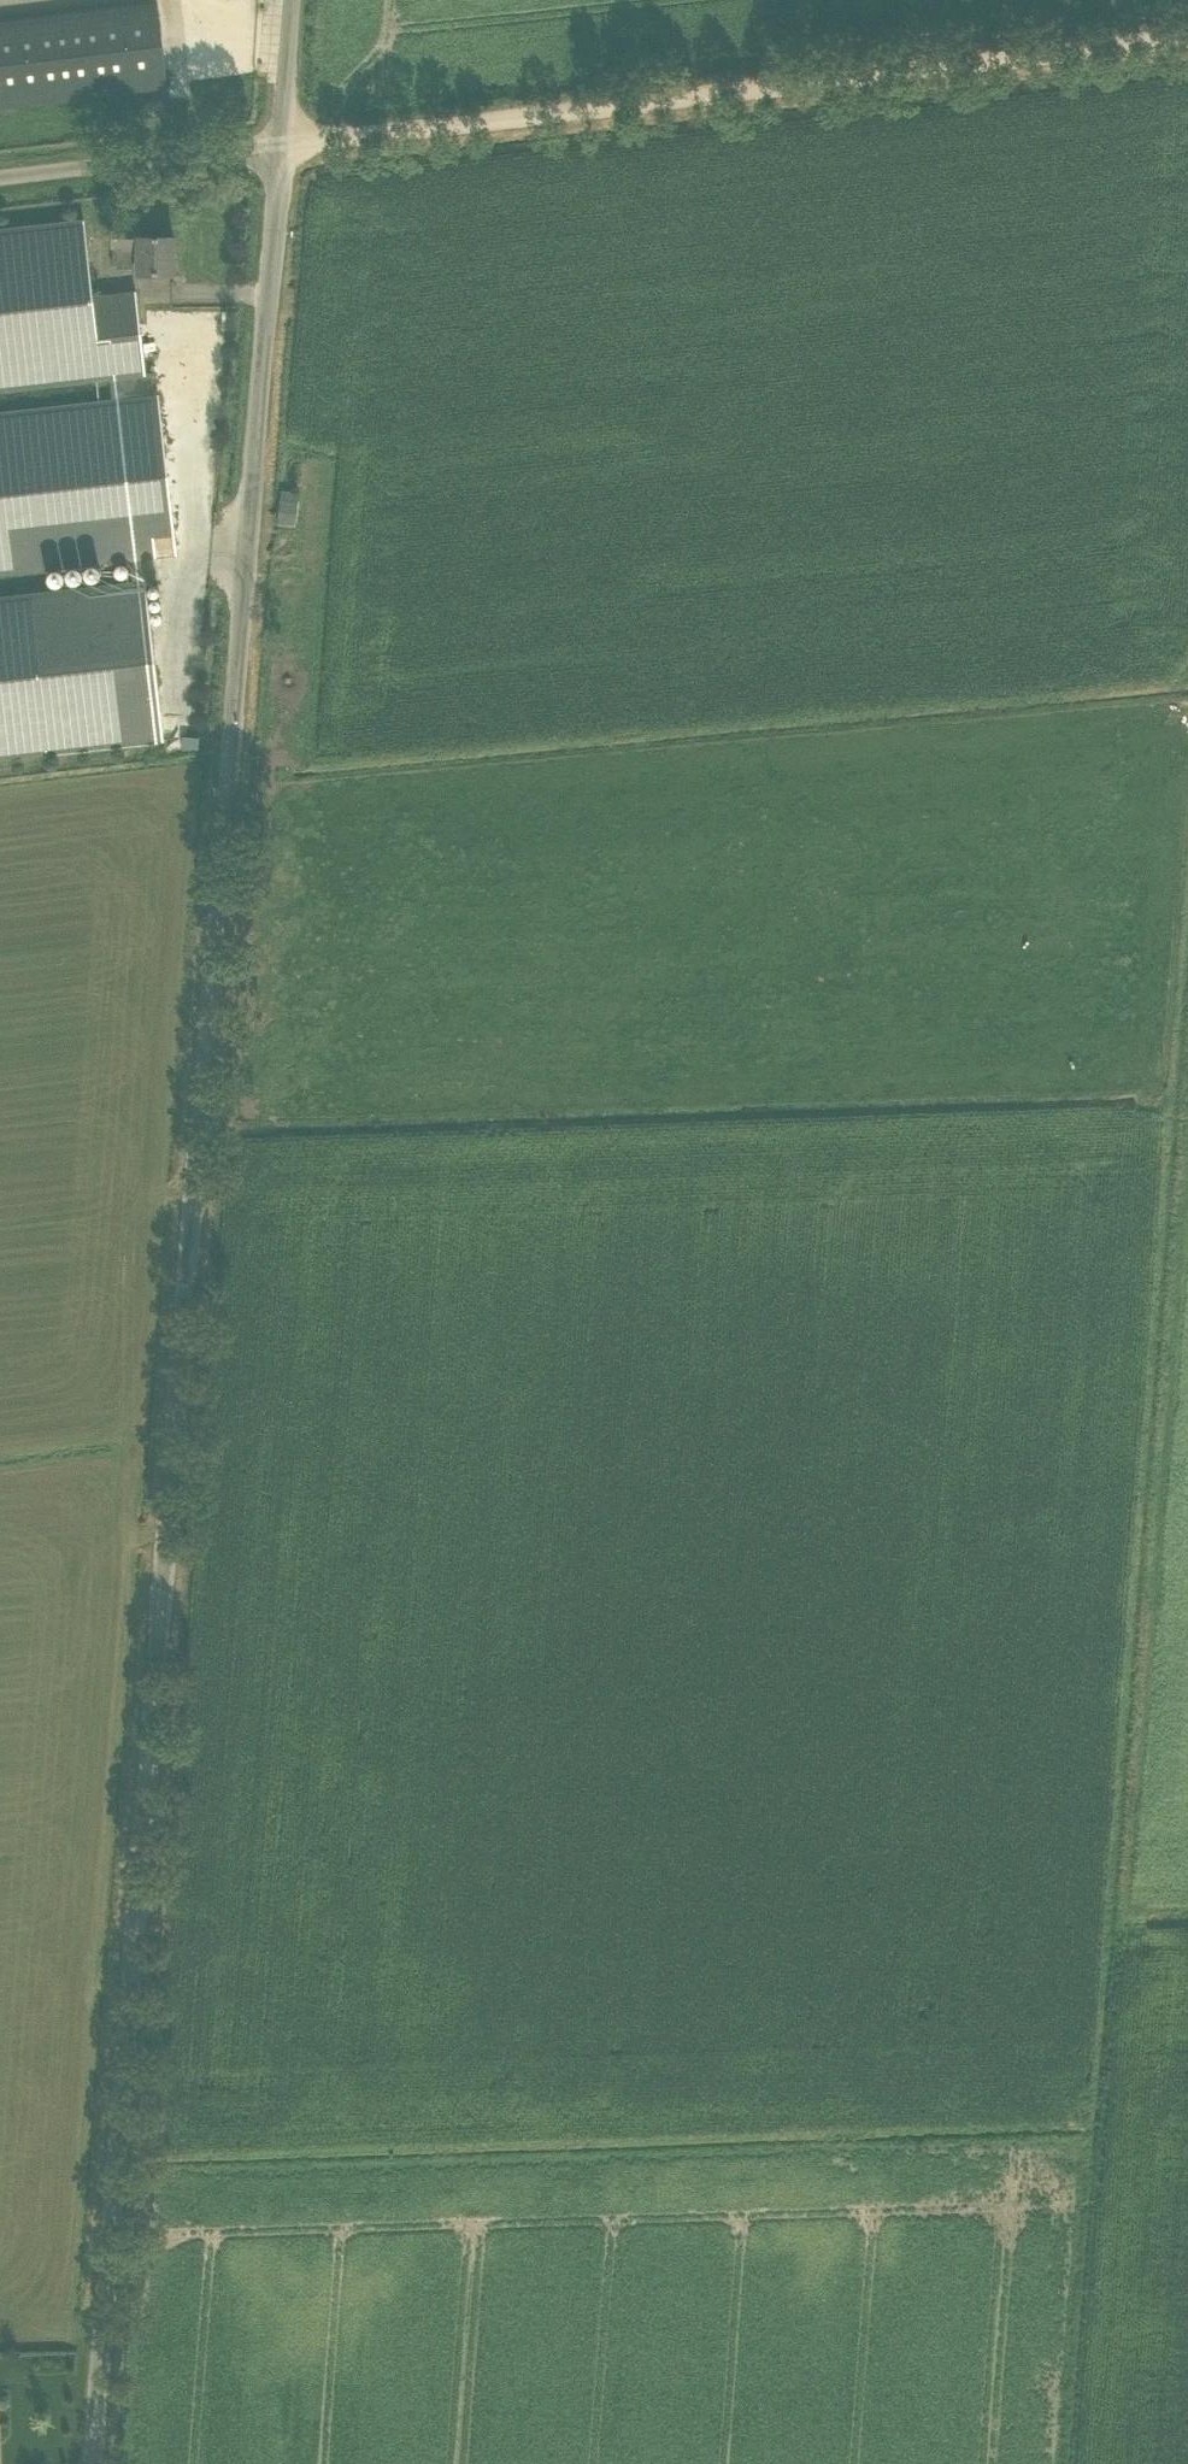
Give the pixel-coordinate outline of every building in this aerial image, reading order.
[(0,23),(0,107),(166,87),(166,88),(168,88),(157,2),(156,2),(156,4),(0,23)] [(164,113),(163,101),(146,103),(147,115),(164,113)] [(130,559),(133,582),(0,597),(0,758),(163,740),(143,558),(156,556),(154,537),(173,534),(175,554),(177,554),(156,372),(145,373),(136,291),(93,296),(84,220),(0,230),(0,390),(109,378),(112,400),(0,412),(0,574),(130,559)] [(137,274),(173,274),(174,237),(139,236),(139,228),(113,227),(112,247),(113,247),(113,268),(137,268),(137,274)] [(278,525),(295,526),(299,492),(281,490),(278,525)]
